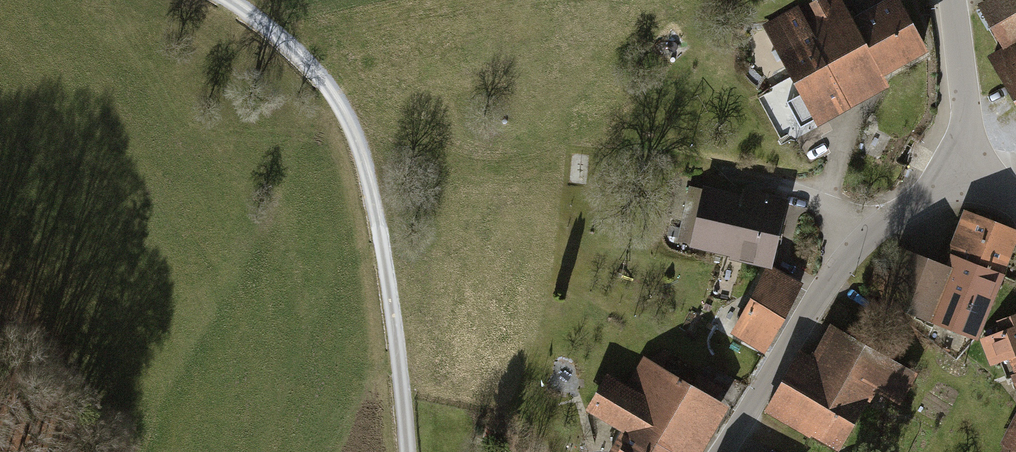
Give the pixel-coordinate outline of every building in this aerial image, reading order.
[(815,121),(887,82),(881,71),(929,45),(904,0),(878,0),(855,12),(849,0),(804,0),(761,24),(815,121)] [(977,6),(1001,46),(984,56),(1015,108),(1015,0),(988,0),(977,6)] [(676,241),(775,263),(789,194),(742,184),(741,192),(689,181),(676,241)] [(1015,238),(1015,228),(964,209),(946,257),(900,240),(878,299),(980,336),(1015,238)] [(735,329),(766,349),(800,287),(766,268),(735,329)] [(1015,382),(1015,311),(994,321),(1000,334),(984,341),(996,369),(1008,363),(1015,382)] [(763,411),(839,451),(843,451),(877,390),(895,401),(912,371),(827,325),(812,354),(798,346),(763,411)] [(727,402),(641,354),(627,378),(603,364),(580,405),(613,424),(598,451),(698,451),(727,402)] [(997,447),(1007,451),(1006,451),(1015,451),(1015,409),(997,447)]
